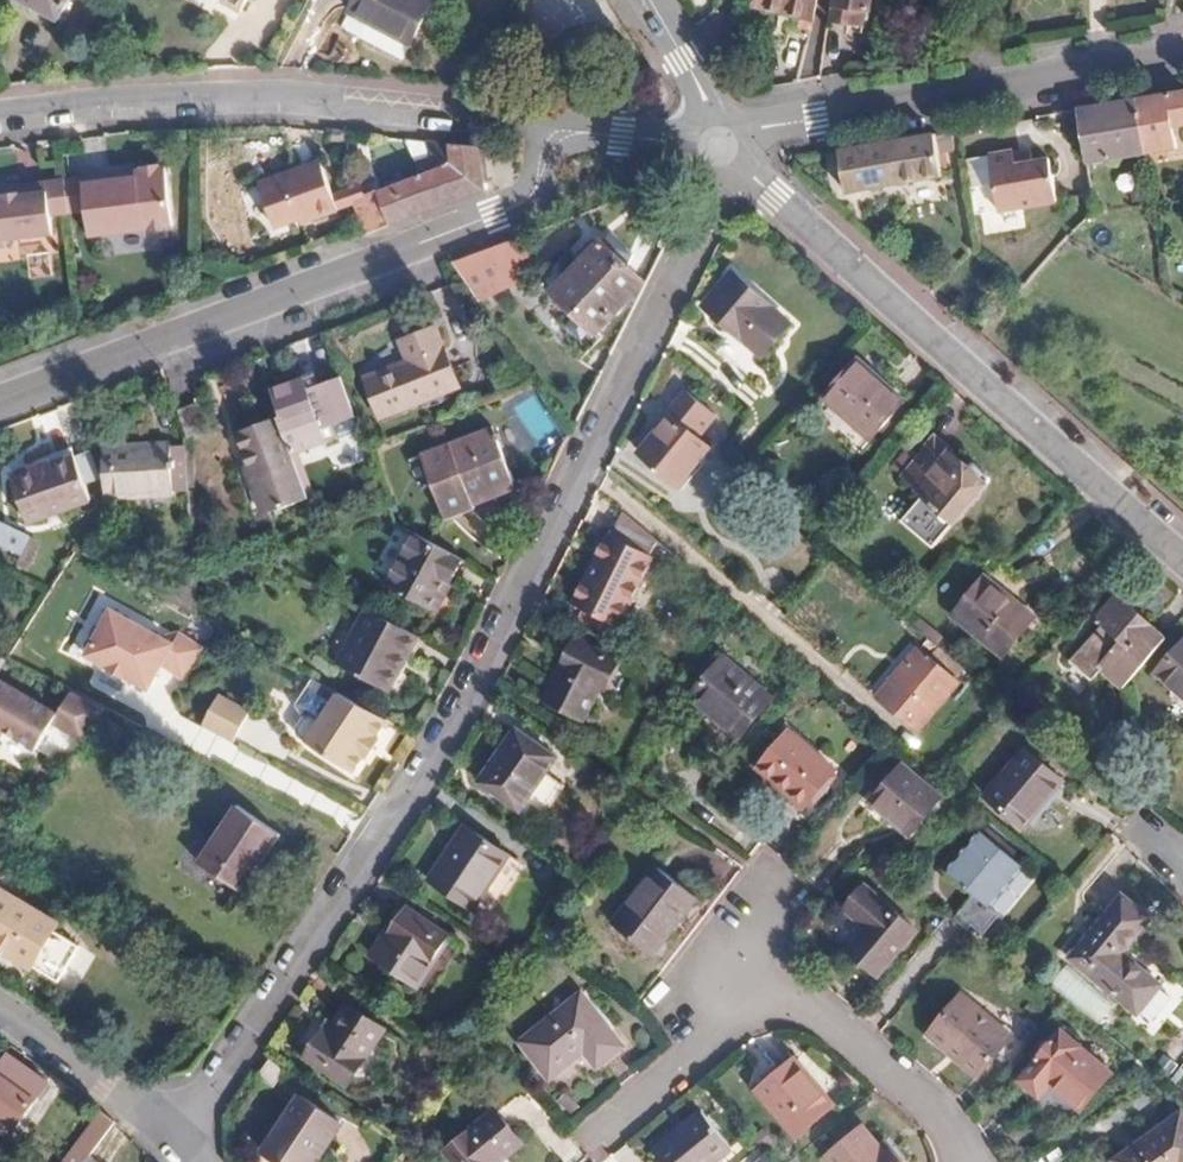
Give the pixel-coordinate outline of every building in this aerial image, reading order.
[(74,0),(41,0),(67,13),(74,0)] [(243,14),(251,0),(217,0),(243,14)] [(429,0),(351,0),(349,3),(409,36),(429,0)] [(820,0),(760,0),(758,13),(815,24),(820,0)] [(875,0),(839,0),(835,20),(855,24),(858,10),(873,13),(875,0)] [(1138,153),(1173,144),(1170,121),(1182,119),(1182,97),(1132,106),(1138,153)] [(1132,106),(1069,118),(1078,168),(1138,153),(1132,106)] [(346,140),(347,130),(327,129),(326,138),(346,140)] [(486,184),(481,142),(456,137),(430,136),(428,151),(414,156),(419,172),(350,196),(360,225),(486,184)] [(840,205),(936,187),(928,146),(832,165),(840,205)] [(169,217),(161,156),(156,157),(155,152),(136,155),(137,159),(129,160),(130,167),(121,168),(120,161),(76,167),(80,204),(84,229),(169,217)] [(332,204),(314,156),(253,178),(269,221),(303,208),(305,214),(332,204)] [(1008,171),(1005,159),(981,164),(990,218),(1050,210),(1045,176),(1027,179),(1024,169),(1008,171)] [(1024,169),(1027,179),(1045,176),(1043,166),(1024,169)] [(80,204),(76,167),(58,169),(64,206),(80,204)] [(64,206),(58,169),(41,172),(46,209),(64,206)] [(41,172),(11,176),(13,188),(0,189),(0,243),(3,242),(13,232),(48,227),(46,209),(41,172)] [(11,176),(0,178),(0,189),(13,188),(11,176)] [(609,332),(660,280),(643,263),(645,252),(623,230),(565,289),(609,332)] [(487,303),(545,268),(525,233),(503,239),(457,256),(487,303)] [(770,379),(807,334),(745,283),(717,317),(758,350),(749,361),(770,379)] [(466,390),(447,334),(418,344),(423,359),(377,377),(389,416),(466,390)] [(893,453),(924,418),(876,375),(845,410),(893,453)] [(703,448),(692,438),(710,418),(682,392),(668,408),(673,412),(651,437),(646,432),(633,447),(637,450),(635,452),(671,485),(703,448)] [(363,502),(334,398),(245,425),(270,507),(310,496),(311,499),(336,492),(342,509),(363,502)] [(201,430),(198,403),(177,405),(179,433),(201,430)] [(514,489),(494,433),(423,457),(447,525),(478,515),(474,503),(514,489)] [(183,486),(180,440),(166,441),(166,438),(97,439),(99,488),(183,486)] [(85,500),(68,454),(3,478),(20,524),(85,500)] [(965,469),(950,456),(941,465),(956,479),(965,469)] [(953,555),(1007,496),(986,477),(980,483),(965,469),(956,479),(941,465),(933,474),(923,465),(907,483),(939,513),(924,528),(953,555)] [(620,628),(656,562),(652,560),(658,550),(624,521),(614,540),(612,539),(576,607),(620,628)] [(0,525),(0,547),(14,555),(23,537),(0,525)] [(448,595),(463,571),(415,544),(385,592),(427,618),(443,592),(448,595)] [(1047,636),(998,593),(967,629),(1016,672),(1047,636)] [(165,646),(104,605),(78,643),(100,658),(97,663),(119,678),(122,673),(139,685),(152,666),(173,680),(193,651),(172,636),(165,646)] [(376,696),(409,643),(359,614),(327,667),(376,696)] [(1137,707),(1178,663),(1130,622),(1110,643),(1114,647),(1079,686),(1102,706),(1113,694),(1116,690),(1137,707)] [(589,727),(607,692),(612,695),(625,671),(582,649),(551,707),(589,727)] [(922,745),(965,698),(929,666),(885,714),(922,745)] [(737,749),(771,710),(723,668),(689,707),(737,749)] [(10,731),(33,744),(51,715),(81,733),(97,708),(72,693),(60,713),(0,676),(0,747),(10,731)] [(1172,690),(1182,700),(1182,678),(1172,690)] [(1137,707),(1116,690),(1113,694),(1133,711),(1137,707)] [(352,757),(364,740),(360,737),(371,720),(323,693),(305,721),(296,716),(288,717),(280,729),(282,735),(291,741),(290,743),(337,773),(348,755),(352,757)] [(222,744),(239,712),(207,695),(190,727),(222,744)] [(522,819),(557,767),(516,736),(480,789),(522,819)] [(805,810),(836,774),(792,736),(761,773),(805,810)] [(1039,850),(1079,805),(1042,772),(1001,817),(1039,850)] [(909,848),(940,811),(902,778),(870,815),(909,848)] [(234,883),(273,827),(230,798),(192,854),(234,883)] [(489,929),(521,882),(505,872),(512,862),(467,832),(429,888),(489,929)] [(985,920),(1019,879),(978,845),(944,885),(969,906),(950,929),(965,942),(973,932),(984,941),(994,928),(985,920)] [(7,890),(18,876),(0,866),(0,945),(35,968),(66,928),(7,890)] [(653,961),(698,903),(661,872),(615,931),(653,961)] [(879,983),(919,936),(867,891),(847,915),(869,934),(849,957),(879,983)] [(1152,929),(1122,904),(1068,966),(1134,1023),(1160,993),(1124,961),(1152,929)] [(418,994),(449,948),(407,920),(376,966),(418,994)] [(976,1082),(1012,1039),(964,999),(929,1042),(976,1082)] [(550,1088),(583,1059),(597,1076),(621,1056),(576,1003),(519,1050),(550,1088)] [(352,1091),(388,1035),(349,1011),(331,1041),(327,1038),(310,1065),(352,1091)] [(1110,1080),(1058,1037),(1016,1086),(1038,1105),(1049,1091),(1079,1117),(1110,1080)] [(49,1095),(11,1066),(0,1081),(0,1122),(17,1136),(17,1149),(30,1159),(52,1131),(33,1115),(49,1095)] [(834,1111),(794,1066),(759,1097),(800,1142),(834,1111)] [(347,1131),(308,1104),(268,1159),(272,1161),(324,1161),(347,1131)] [(104,1123),(89,1112),(54,1161),(77,1161),(83,1153),(104,1123)] [(739,1156),(706,1117),(659,1157),(663,1161),(731,1161),(739,1156)] [(523,1151),(495,1118),(445,1161),(446,1161),(510,1161),(523,1151)] [(1119,1161),(1182,1161),(1182,1119),(1119,1161)] [(892,1154),(887,1159),(862,1132),(830,1161),(831,1161),(899,1161),(892,1154)] [(604,1161),(640,1161),(626,1144),(604,1161)] [(742,1161),(769,1161),(753,1149),(742,1161)] [(83,1153),(77,1161),(92,1161),(83,1153)]
